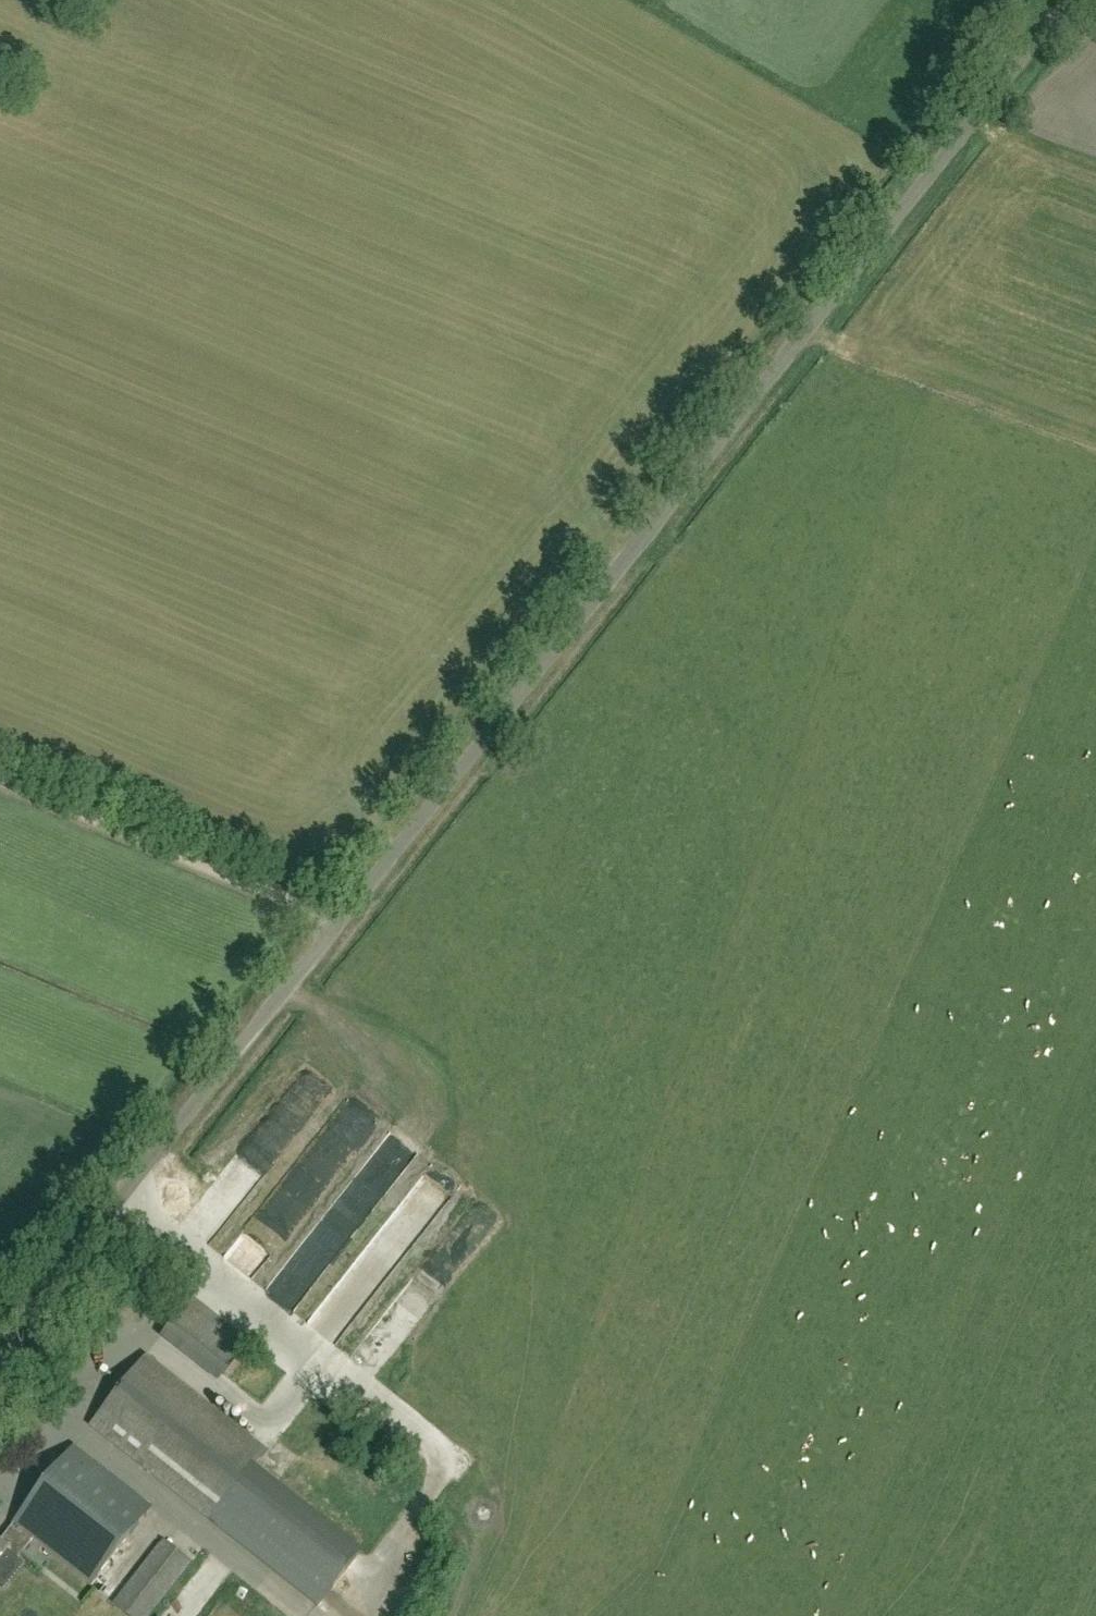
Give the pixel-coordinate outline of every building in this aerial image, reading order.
[(167,1330),(225,1375),(249,1344),(191,1299),(167,1330)] [(91,1427),(213,1524),(318,1607),(359,1555),(253,1473),(268,1454),(146,1357),(91,1427)] [(152,1508),(75,1448),(14,1526),(15,1527),(0,1545),(0,1561),(8,1551),(16,1558),(31,1539),(90,1586),(152,1508)] [(197,1560),(166,1539),(121,1607),(133,1615),(160,1615),(197,1560)] [(240,1577),(221,1559),(165,1615),(202,1615),(240,1577)]
